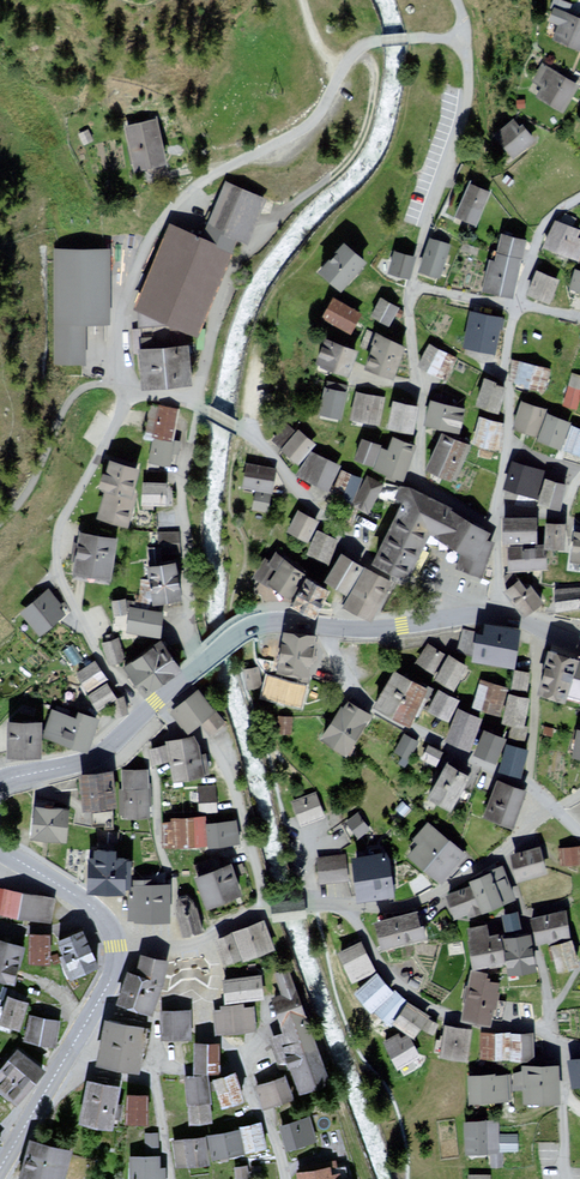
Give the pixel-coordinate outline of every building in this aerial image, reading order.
[(551,6),(544,20),(557,26),(551,39),(579,52),(579,19),(551,6)] [(579,85),(541,62),(529,80),(540,87),(534,95),(563,112),(579,85)] [(512,119),(493,133),(511,157),(535,139),(523,122),(517,126),(512,119)] [(157,120),(124,127),(133,173),(166,167),(157,120)] [(261,196),(222,178),(202,220),(241,238),(261,196)] [(490,194),(469,184),(454,217),(475,227),(490,194)] [(555,219),(543,247),(579,263),(579,262),(579,238),(579,237),(579,234),(579,230),(555,219)] [(234,252),(173,227),(138,312),(199,337),(234,252)] [(528,239),(501,233),(494,260),(489,259),(480,290),(513,299),(528,239)] [(342,241),(317,270),(341,291),(366,262),(342,241)] [(450,248),(430,241),(419,272),(440,279),(450,248)] [(110,249),(54,250),(56,366),(86,366),(86,326),(111,326),(110,249)] [(415,256),(391,249),(384,273),(408,280),(415,256)] [(571,266),(565,284),(579,288),(579,269),(571,266)] [(560,282),(536,272),(526,296),(550,306),(560,282)] [(392,303),(376,294),(365,312),(381,322),(392,303)] [(333,298),(322,316),(351,334),(363,315),(333,298)] [(401,308),(394,304),(391,311),(397,315),(401,308)] [(507,320),(472,311),(463,345),(498,354),(507,320)] [(144,318),(140,349),(143,390),(192,385),(189,344),(190,336),(144,318)] [(404,347),(374,335),(360,368),(391,380),(404,347)] [(358,351),(324,337),(314,362),(347,376),(358,351)] [(456,359),(430,343),(417,367),(444,379),(456,359)] [(552,371),(516,361),(511,380),(544,393),(552,371)] [(571,370),(560,403),(575,408),(579,393),(579,373),(571,370)] [(506,388),(481,377),(470,402),(496,413),(506,388)] [(349,392),(325,386),(319,413),(342,418),(349,392)] [(386,399),(355,392),(348,419),(379,426),(386,399)] [(418,406),(391,400),(384,428),(411,434),(418,406)] [(521,400),(511,426),(535,436),(545,409),(521,400)] [(430,401),(424,425),(460,434),(466,409),(430,401)] [(178,411),(151,406),(145,437),(156,438),(173,442),(178,411)] [(569,422),(546,413),(536,438),(559,447),(569,422)] [(503,422),(477,414),(469,441),(502,450),(503,422)] [(291,428),(283,420),(267,436),(292,460),(312,441),(295,424),(291,428)] [(571,423),(561,449),(579,456),(579,426),(571,423)] [(470,446),(440,432),(423,469),(453,483),(470,446)] [(386,450),(380,448),(373,467),(372,470),(402,481),(415,446),(391,437),(386,450)] [(156,438),(151,463),(171,467),(173,454),(179,455),(181,443),(173,442),(156,438)] [(381,446),(360,438),(352,459),(373,467),(380,448),(381,446)] [(335,463),(306,448),(294,472),(324,487),(335,463)] [(136,468),(109,459),(105,474),(99,473),(94,487),(103,489),(94,517),(125,526),(135,493),(129,491),(136,468)] [(272,465),(241,459),(236,483),(267,489),(272,465)] [(515,462),(506,489),(537,498),(545,471),(515,462)] [(360,475),(337,465),(326,491),(350,501),(360,475)] [(382,482),(365,472),(350,501),(367,510),(382,482)] [(568,485),(546,479),(539,504),(561,510),(568,485)] [(165,485),(142,484),(141,503),(165,504),(165,485)] [(402,503),(372,563),(408,581),(425,545),(430,535),(447,546),(461,555),(478,555),(487,541),(491,534),(451,511),(452,508),(409,487),(400,486),(394,499),(402,503)] [(267,491),(251,488),(247,505),(263,508),(267,491)] [(354,506),(341,502),(336,515),(349,520),(354,506)] [(314,517),(293,506),(282,526),(303,538),(314,517)] [(537,520),(504,519),(503,544),(536,545),(537,520)] [(566,525),(545,523),(543,549),(564,550),(566,525)] [(336,538),(313,527),(302,550),(325,561),(336,538)] [(572,529),(567,560),(579,562),(579,531),(572,529)] [(176,533),(158,533),(158,549),(175,549),(176,533)] [(118,541),(82,534),(74,577),(110,583),(118,541)] [(478,555),(461,555),(455,569),(464,572),(482,579),(495,543),(487,541),(478,555)] [(542,545),(504,548),(506,571),(544,568),(542,545)] [(358,563),(335,548),(318,576),(341,590),(358,563)] [(295,568),(275,552),(270,561),(265,557),(251,579),(269,589),(270,587),(286,598),(290,601),(306,575),(295,568)] [(174,563),(145,568),(152,605),(181,600),(174,563)] [(388,579),(359,564),(337,601),(366,618),(388,579)] [(331,591),(307,578),(291,606),(316,620),(331,591)] [(549,588),(551,607),(579,604),(579,607),(579,579),(577,580),(577,585),(549,588)] [(520,580),(503,592),(522,619),(545,603),(532,585),(526,589),(520,580)] [(50,590),(21,613),(39,636),(64,617),(58,610),(63,607),(50,590)] [(127,600),(114,601),(115,618),(129,616),(127,600)] [(166,613),(132,607),(127,633),(162,639),(166,613)] [(311,632),(274,625),(267,666),(304,673),(311,632)] [(514,669),(521,632),(484,626),(482,635),(476,633),(471,662),(514,669)] [(118,639),(104,642),(109,662),(123,659),(118,639)] [(163,641),(121,668),(141,699),(183,672),(163,641)] [(445,653),(429,643),(416,663),(432,673),(445,653)] [(550,649),(539,696),(567,705),(570,697),(579,663),(579,658),(550,649)] [(467,667),(447,654),(432,677),(452,690),(467,667)] [(97,663),(78,673),(87,689),(106,679),(97,663)] [(570,697),(579,700),(579,663),(570,697)] [(257,664),(240,666),(242,684),(259,683),(257,664)] [(303,680),(264,669),(257,692),(297,703),(303,680)] [(431,690),(394,669),(374,706),(411,726),(431,690)] [(530,673),(514,670),(511,688),(527,690),(530,673)] [(508,688),(480,679),(471,708),(500,716),(506,694),(508,688)] [(107,684),(85,696),(94,711),(110,701),(115,699),(107,684)] [(457,699),(437,689),(425,709),(445,720),(457,699)] [(197,690),(172,711),(189,731),(199,722),(214,709),(197,690)] [(371,714),(342,694),(316,733),(345,753),(371,714)] [(528,698),(506,694),(500,723),(511,725),(522,728),(522,725),(528,698)] [(110,701),(115,718),(129,714),(125,697),(110,701)] [(481,719),(457,708),(443,739),(468,750),(481,719)] [(76,717),(56,709),(45,736),(88,753),(102,719),(79,709),(76,717)] [(226,722),(214,709),(199,722),(211,736),(226,722)] [(291,712),(275,711),(272,732),(288,733),(291,712)] [(42,721),(6,720),(5,758),(41,759),(42,721)] [(511,725),(506,738),(524,744),(529,727),(522,725),(522,728),(511,725)] [(505,739),(482,728),(471,753),(493,763),(505,739)] [(416,741),(401,731),(389,750),(404,759),(416,741)] [(194,739),(169,744),(174,778),(200,774),(194,739)] [(440,750),(425,742),(418,755),(434,763),(440,750)] [(529,751),(507,744),(498,770),(520,777),(529,751)] [(164,746),(153,748),(155,762),(166,760),(164,746)] [(468,775),(443,761),(423,797),(447,811),(468,775)] [(148,769),(121,769),(121,819),(148,819),(148,769)] [(114,772),(80,773),(81,810),(93,810),(93,827),(116,826),(114,772)] [(523,791),(498,781),(484,815),(510,825),(523,791)] [(218,783),(195,784),(196,813),(219,812),(218,783)] [(315,790),(288,799),(295,822),(322,814),(315,790)] [(408,807),(400,799),(392,806),(400,814),(408,807)] [(69,808),(33,804),(29,838),(66,842),(69,808)] [(357,808),(342,819),(356,838),(370,827),(357,808)] [(207,817),(170,818),(171,850),(207,849),(207,826),(207,817)] [(463,852),(425,819),(409,836),(413,840),(402,853),(436,883),(463,852)] [(207,826),(207,849),(241,846),(238,823),(207,826)] [(560,845),(562,861),(579,858),(579,850),(579,841),(560,845)] [(541,845),(508,854),(515,879),(548,870),(541,845)] [(97,860),(89,859),(88,893),(126,895),(128,859),(119,859),(119,849),(98,848),(97,860)] [(387,854),(352,857),(356,896),(391,893),(387,854)] [(346,857),(321,860),(323,880),(349,877),(346,857)] [(234,866),(196,879),(207,910),(245,896),(234,866)] [(471,889),(449,897),(458,920),(517,899),(506,870),(469,883),(471,889)] [(170,921),(171,873),(133,873),(133,900),(129,900),(128,921),(170,921)] [(0,889),(0,914),(52,923),(56,899),(0,889)] [(175,910),(183,937),(205,931),(196,903),(191,898),(183,897),(177,902),(175,910)] [(419,911),(373,920),(379,950),(425,940),(419,911)] [(517,913),(503,916),(506,932),(521,928),(517,913)] [(564,914),(532,920),(537,944),(569,938),(564,914)] [(262,920),(215,939),(226,966),(240,960),(241,963),(274,949),(262,920)] [(482,922),(461,925),(467,965),(484,962),(483,966),(499,963),(495,936),(495,934),(484,935),(482,922)] [(82,932),(53,945),(70,982),(98,969),(82,932)] [(51,936),(30,935),(28,964),(50,965),(51,936)] [(531,936),(502,941),(506,968),(507,976),(536,971),(531,936)] [(0,939),(0,981),(11,984),(23,946),(0,939)] [(361,942),(336,953),(349,983),(374,972),(361,942)] [(570,943),(552,948),(558,971),(577,967),(570,943)] [(134,971),(124,969),(112,1002),(148,1016),(159,986),(165,960),(138,953),(134,971)] [(481,971),(465,967),(452,1017),(483,1025),(494,981),(480,977),(481,971)] [(284,972),(273,976),(285,1009),(274,1012),(282,1033),(269,1037),(280,1068),(291,1064),(299,1089),(322,1081),(284,972)] [(392,993),(376,973),(351,994),(368,1013),(392,993)] [(261,977),(222,981),(224,1003),(263,1000),(261,977)] [(397,992),(374,1011),(388,1028),(392,1025),(411,1038),(426,1017),(407,1004),(397,992)] [(6,995),(0,1014),(0,1025),(19,1031),(28,1003),(6,995)] [(220,1011),(213,1011),(214,1029),(219,1035),(255,1033),(253,1009),(243,1010),(243,1005),(220,1007),(220,1011)] [(162,1011),(162,1039),(192,1039),(192,1011),(162,1011)] [(62,1023),(29,1015),(23,1041),(56,1049),(62,1023)] [(439,1024),(429,1019),(423,1029),(433,1035),(439,1024)] [(149,1029),(105,1020),(97,1065),(139,1074),(149,1029)] [(472,1031),(443,1025),(437,1056),(466,1062),(472,1031)] [(536,1034),(481,1033),(480,1060),(535,1061),(536,1034)] [(399,1037),(383,1045),(396,1071),(419,1060),(409,1040),(402,1043),(399,1037)] [(219,1042),(194,1041),(193,1068),(218,1069),(219,1042)] [(0,1067),(0,1095),(13,1106),(42,1072),(15,1050),(0,1067)] [(571,1060),(574,1084),(579,1083),(579,1058),(571,1060)] [(558,1066),(525,1067),(525,1100),(559,1099),(558,1066)] [(208,1074),(184,1076),(188,1125),(212,1123),(208,1074)] [(509,1074),(464,1076),(466,1103),(511,1101),(509,1074)] [(237,1075),(213,1081),(220,1109),(244,1103),(237,1075)] [(284,1078),(259,1086),(266,1109),(290,1101),(284,1078)] [(121,1087),(88,1080),(78,1124),(112,1131),(121,1087)] [(148,1094),(126,1093),(125,1123),(147,1124),(148,1094)] [(310,1118),(279,1126),(285,1151),(316,1143),(310,1118)] [(498,1121),(463,1120),(462,1156),(491,1156),(498,1157),(498,1153),(498,1137),(498,1121)] [(263,1121),(240,1126),(245,1152),(268,1147),(263,1121)] [(238,1128),(207,1134),(211,1158),(242,1152),(238,1128)] [(206,1135),(172,1138),(174,1167),(208,1164),(206,1135)] [(515,1135),(498,1137),(498,1153),(500,1151),(515,1151),(515,1135)] [(129,1153),(128,1178),(165,1178),(166,1168),(159,1168),(160,1136),(149,1136),(148,1154),(129,1153)] [(29,1138),(17,1178),(67,1178),(75,1151),(29,1138)] [(498,1157),(491,1156),(488,1168),(500,1168),(500,1151),(498,1153),(498,1157)] [(244,1167),(235,1168),(236,1178),(245,1177),(244,1167)] [(295,1173),(296,1178),(331,1178),(329,1168),(295,1173)]
